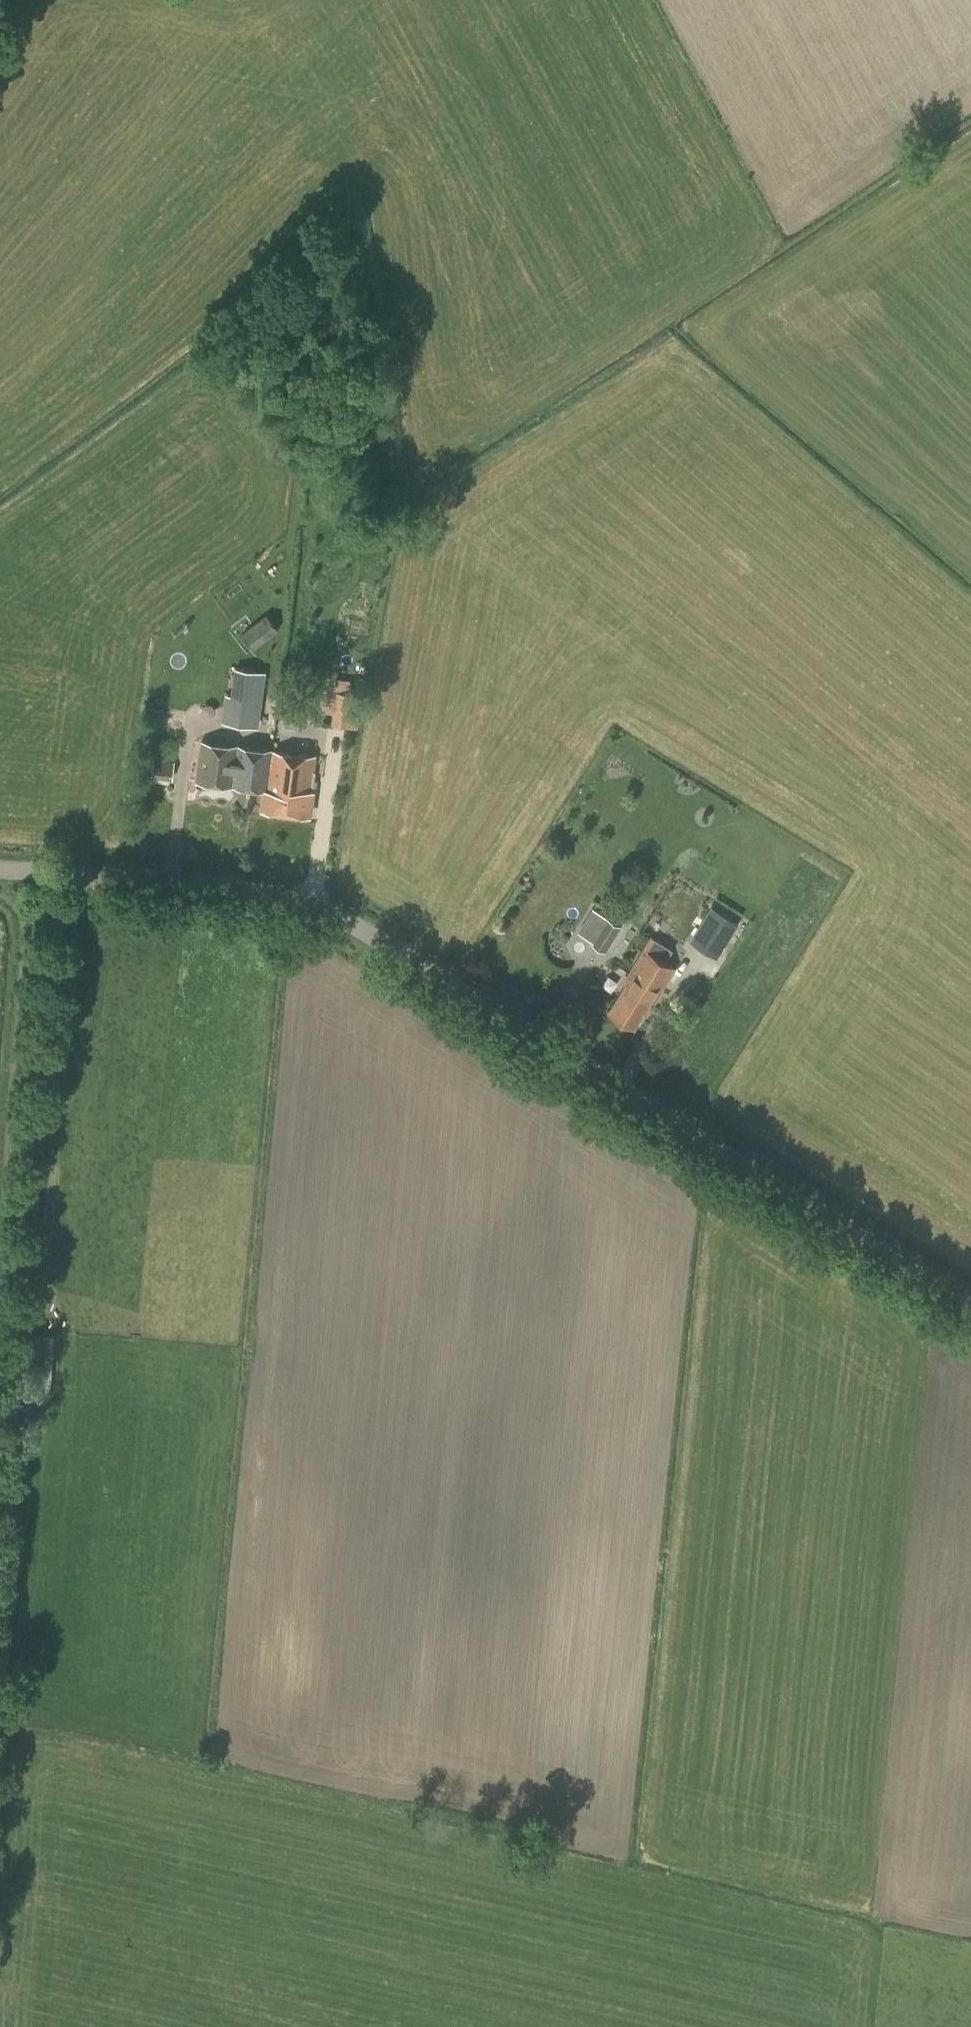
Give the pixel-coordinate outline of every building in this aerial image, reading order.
[(253,648),(278,629),(266,614),(241,632),(253,648)] [(262,726),(268,671),(234,667),(231,695),(225,694),(222,721),(262,726)] [(350,692),(352,680),(334,678),(332,690),(324,689),(322,708),(333,709),(331,724),(348,726),(353,692),(350,692)] [(264,792),(270,750),(201,741),(196,781),(264,789),(264,792)] [(264,792),(261,809),(310,815),(315,775),(313,775),(316,755),(270,750),(264,792)] [(172,779),(175,761),(153,759),(151,777),(172,779)] [(716,957),(738,922),(711,906),(689,940),(716,957)] [(605,951),(621,925),(592,907),(578,931),(591,939),(590,941),(605,951)] [(653,1002),(675,967),(644,948),(623,982),(626,984),(609,1011),(634,1027),(651,1000),(653,1002)] [(51,1358),(54,1335),(37,1333),(35,1356),(51,1358)]
